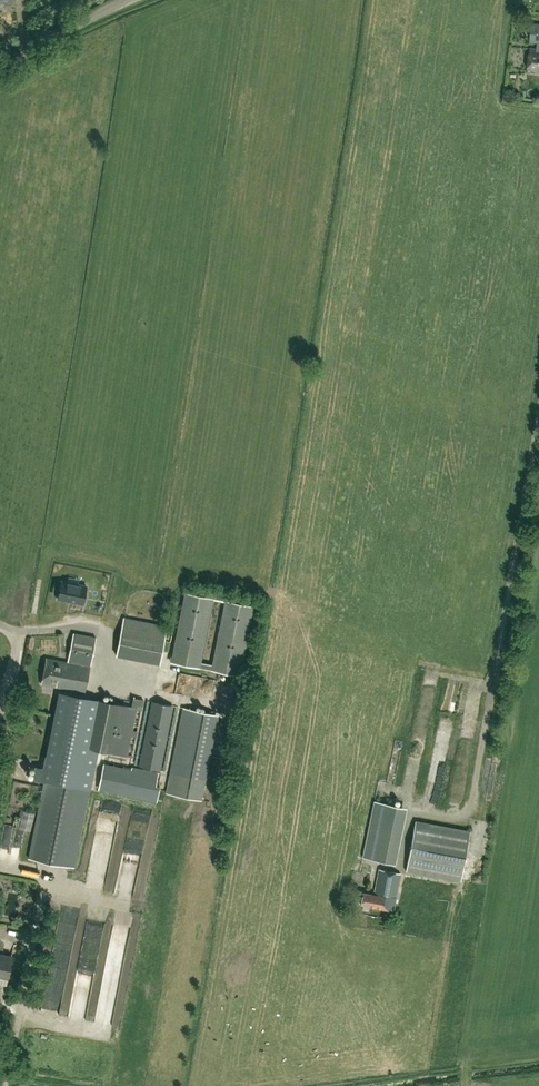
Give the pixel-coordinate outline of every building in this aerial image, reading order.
[(538,42),(537,49),(530,48),(527,72),(538,73),(538,43),(538,42)] [(58,599),(83,604),(87,586),(78,584),(67,582),(61,581),(58,599)] [(254,607),(184,593),(170,661),(240,675),(254,607)] [(116,655),(159,664),(167,626),(123,618),(116,655)] [(65,689),(64,693),(84,696),(92,656),(93,656),(96,638),(72,634),(67,662),(46,658),(40,684),(65,689)] [(177,671),(175,677),(183,680),(185,674),(177,671)] [(191,674),(188,684),(195,686),(198,676),(191,674)] [(84,697),(84,696),(64,693),(62,692),(46,769),(35,766),(32,779),(44,781),(28,858),(73,867),(96,749),(132,756),(143,700),(133,697),(131,706),(84,697)] [(152,701),(139,766),(160,770),(173,705),(152,701)] [(218,715),(183,708),(166,793),(201,800),(218,715)] [(149,785),(152,771),(131,767),(130,773),(102,767),(98,786),(157,798),(158,793),(159,787),(149,785)] [(18,827),(30,831),(35,813),(23,811),(18,827)] [(414,820),(405,871),(460,881),(469,831),(414,820)] [(365,825),(359,861),(393,866),(399,830),(365,825)] [(9,849),(16,849),(18,832),(10,831),(9,849)] [(362,892),(360,904),(392,910),(400,873),(378,869),(374,894),(362,892)] [(6,985),(12,957),(0,954),(0,984),(6,985)]
